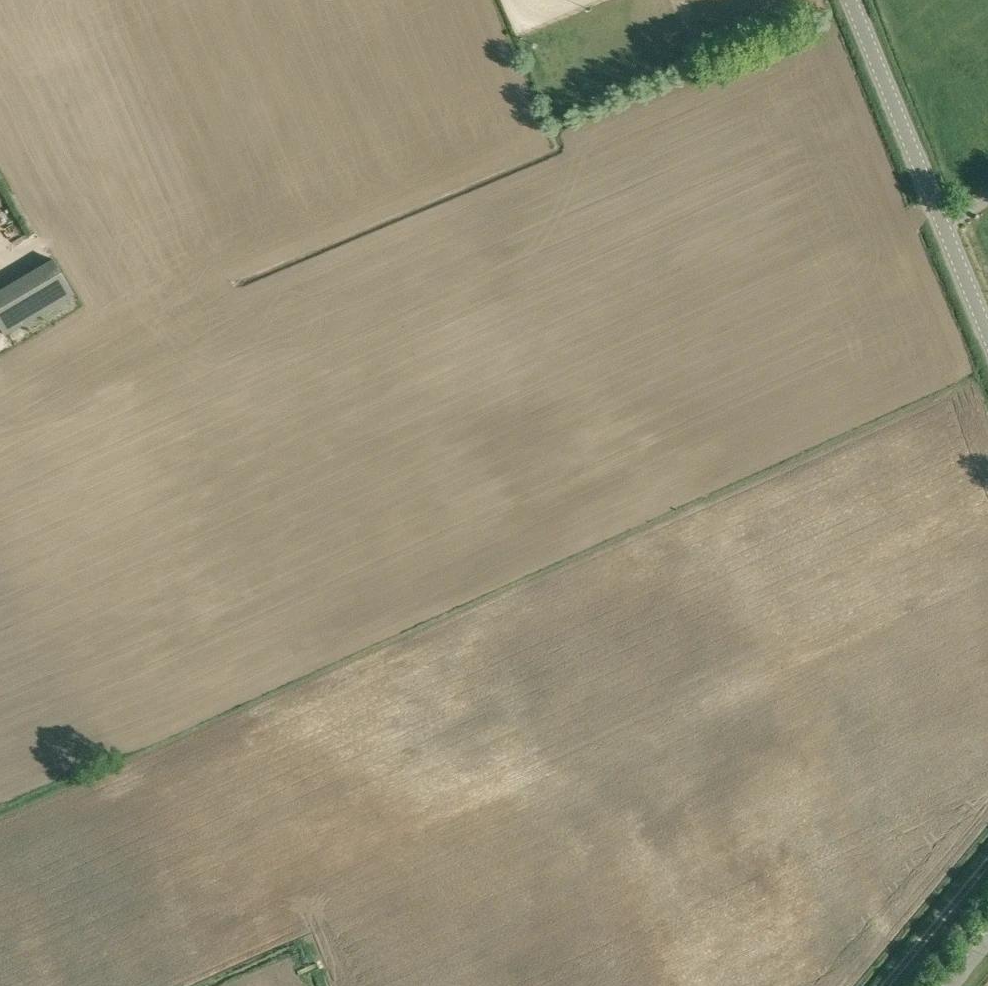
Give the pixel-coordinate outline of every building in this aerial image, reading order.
[(4,335),(74,294),(52,257),(0,288),(0,329),(4,335)]
